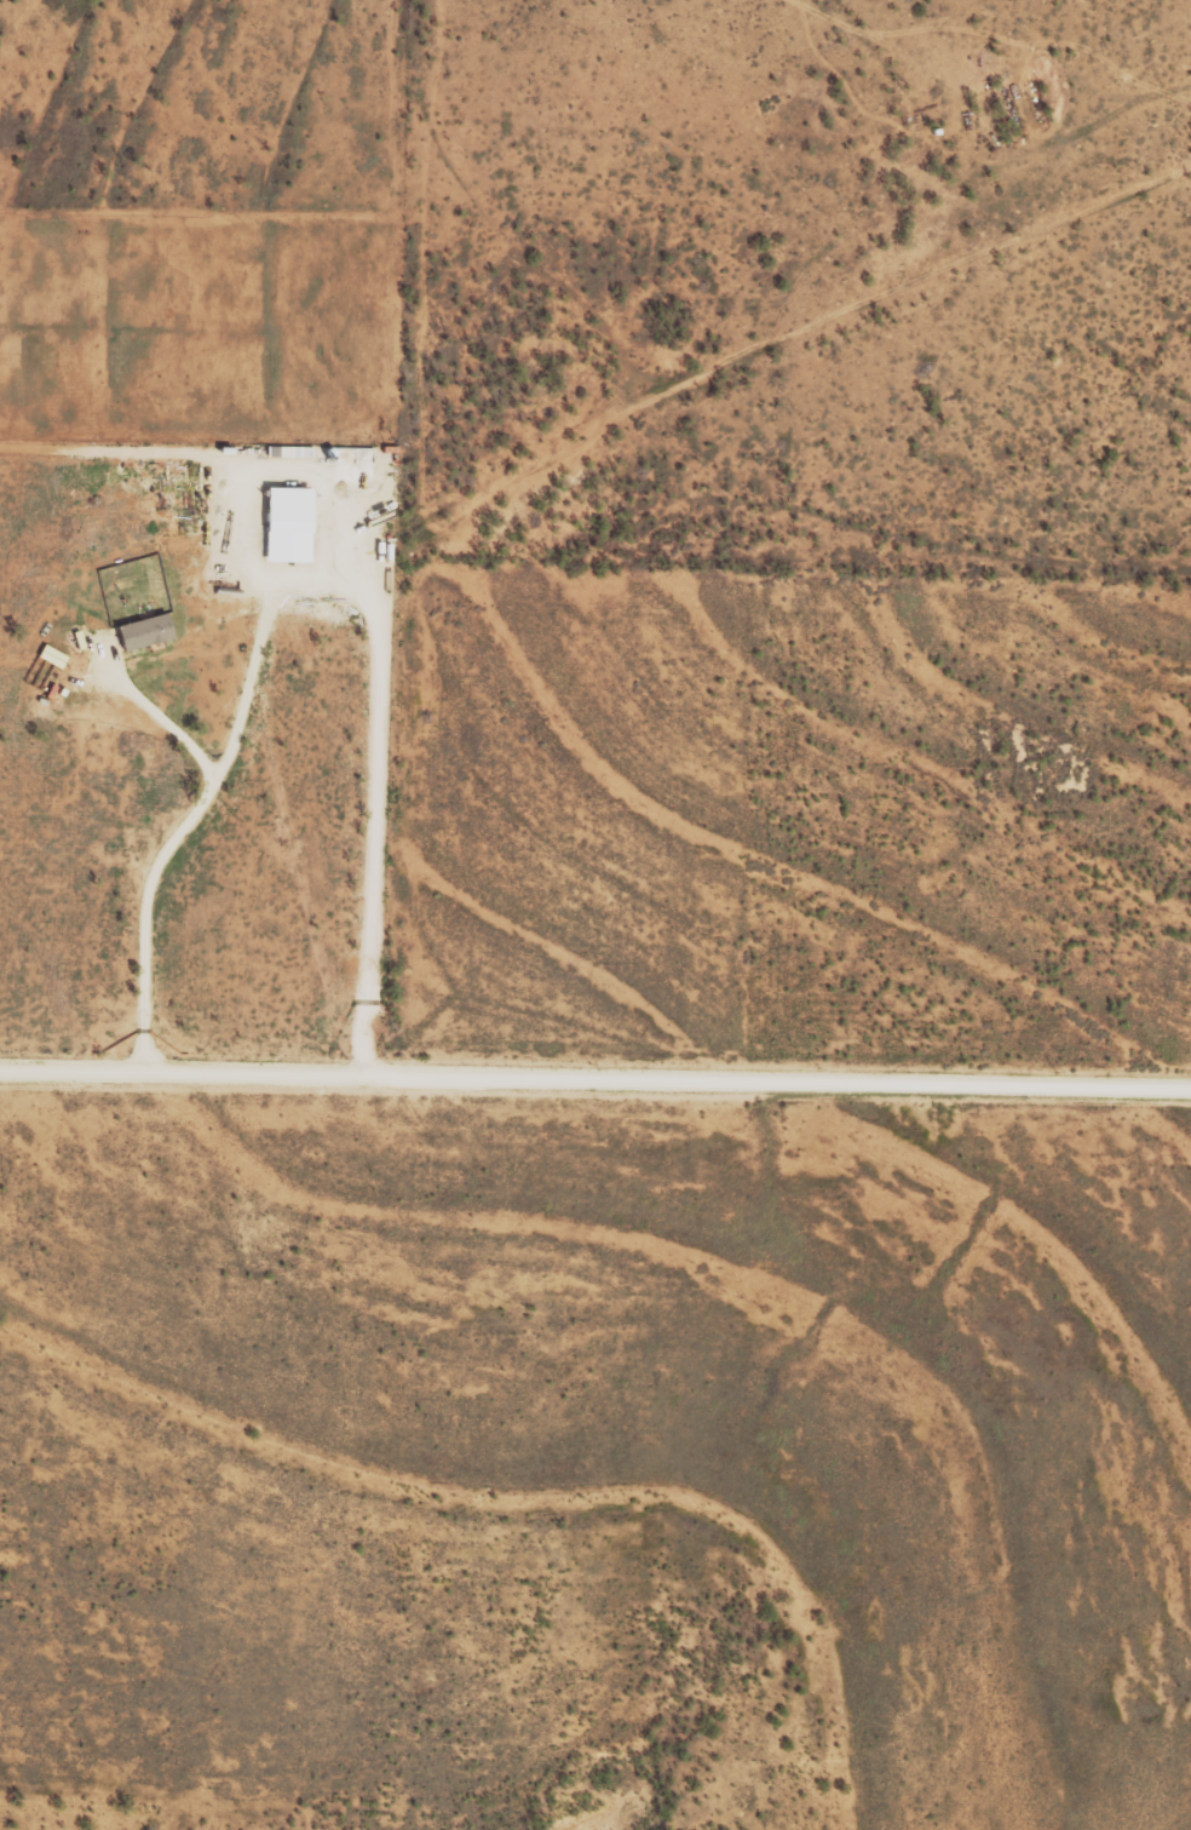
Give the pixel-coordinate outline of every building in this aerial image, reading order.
[(260,560),(306,560),(307,486),(261,485),(260,560)] [(169,635),(162,611),(113,625),(120,650),(169,635)]
